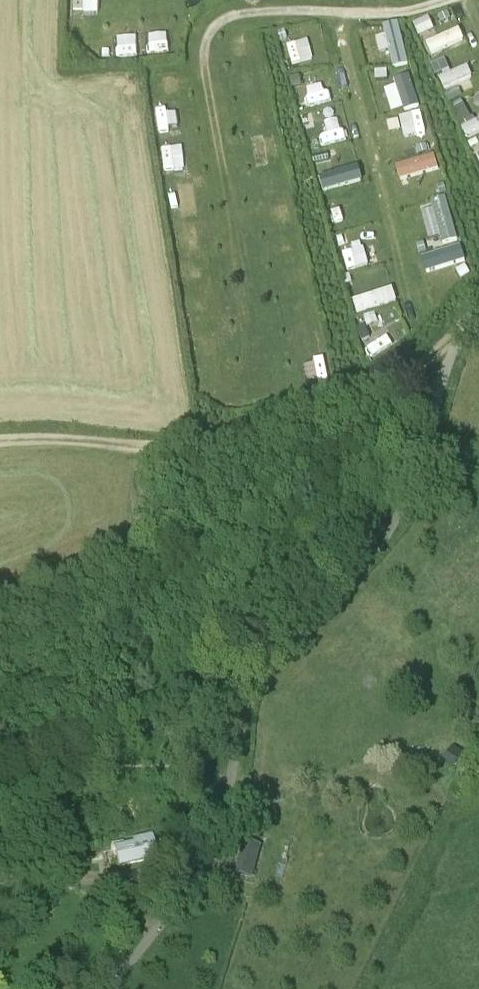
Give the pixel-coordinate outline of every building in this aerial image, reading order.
[(74,12),(100,13),(100,0),(75,0),(74,12)] [(422,36),(438,29),(432,14),(416,21),(422,36)] [(439,18),(442,25),(452,21),(449,14),(439,18)] [(401,21),(386,25),(396,68),(412,64),(401,21)] [(276,30),(279,40),(287,38),(284,28),(276,30)] [(434,54),(468,41),(463,28),(428,41),(434,54)] [(172,52),(171,33),(152,33),(153,53),(172,52)] [(118,37),(121,57),(141,55),(138,34),(118,37)] [(311,38),(290,43),(295,64),(316,59),(311,38)] [(459,83),(462,89),(477,83),(470,64),(441,75),(445,88),(459,83)] [(376,69),(376,78),(388,77),(387,68),(376,69)] [(290,76),(292,86),(301,84),(299,74),(290,76)] [(416,77),(388,82),(393,113),(422,108),(416,77)] [(312,104),(331,102),(329,83),(310,85),(312,104)] [(446,97),(449,105),(461,100),(458,92),(446,97)] [(425,109),(402,114),(407,136),(430,131),(425,109)] [(469,142),(472,147),(478,144),(478,142),(477,137),(469,142)] [(426,143),(417,146),(419,153),(428,150),(426,143)] [(188,145),(168,146),(169,170),(189,168),(188,145)] [(326,188),(347,183),(342,165),(322,170),(326,188)] [(438,184),(440,193),(447,191),(444,182),(438,184)] [(431,241),(444,238),(445,243),(460,240),(452,200),(424,205),(431,241)] [(417,243),(420,253),(427,251),(424,241),(417,243)] [(345,250),(349,268),(379,263),(375,245),(345,250)] [(427,272),(469,263),(465,246),(423,256),(427,272)] [(466,264),(457,269),(462,278),(471,273),(466,264)] [(351,292),(391,282),(387,267),(347,278),(351,292)] [(365,327),(357,330),(363,342),(370,339),(365,327)] [(369,359),(364,362),(367,369),(373,365),(369,359)] [(114,847),(119,867),(157,858),(151,832),(132,836),(134,843),(114,847)] [(251,879),(252,879),(255,868),(261,849),(262,846),(245,841),(244,844),(236,875),(251,879)] [(46,865),(46,855),(30,855),(30,866),(46,865)]
